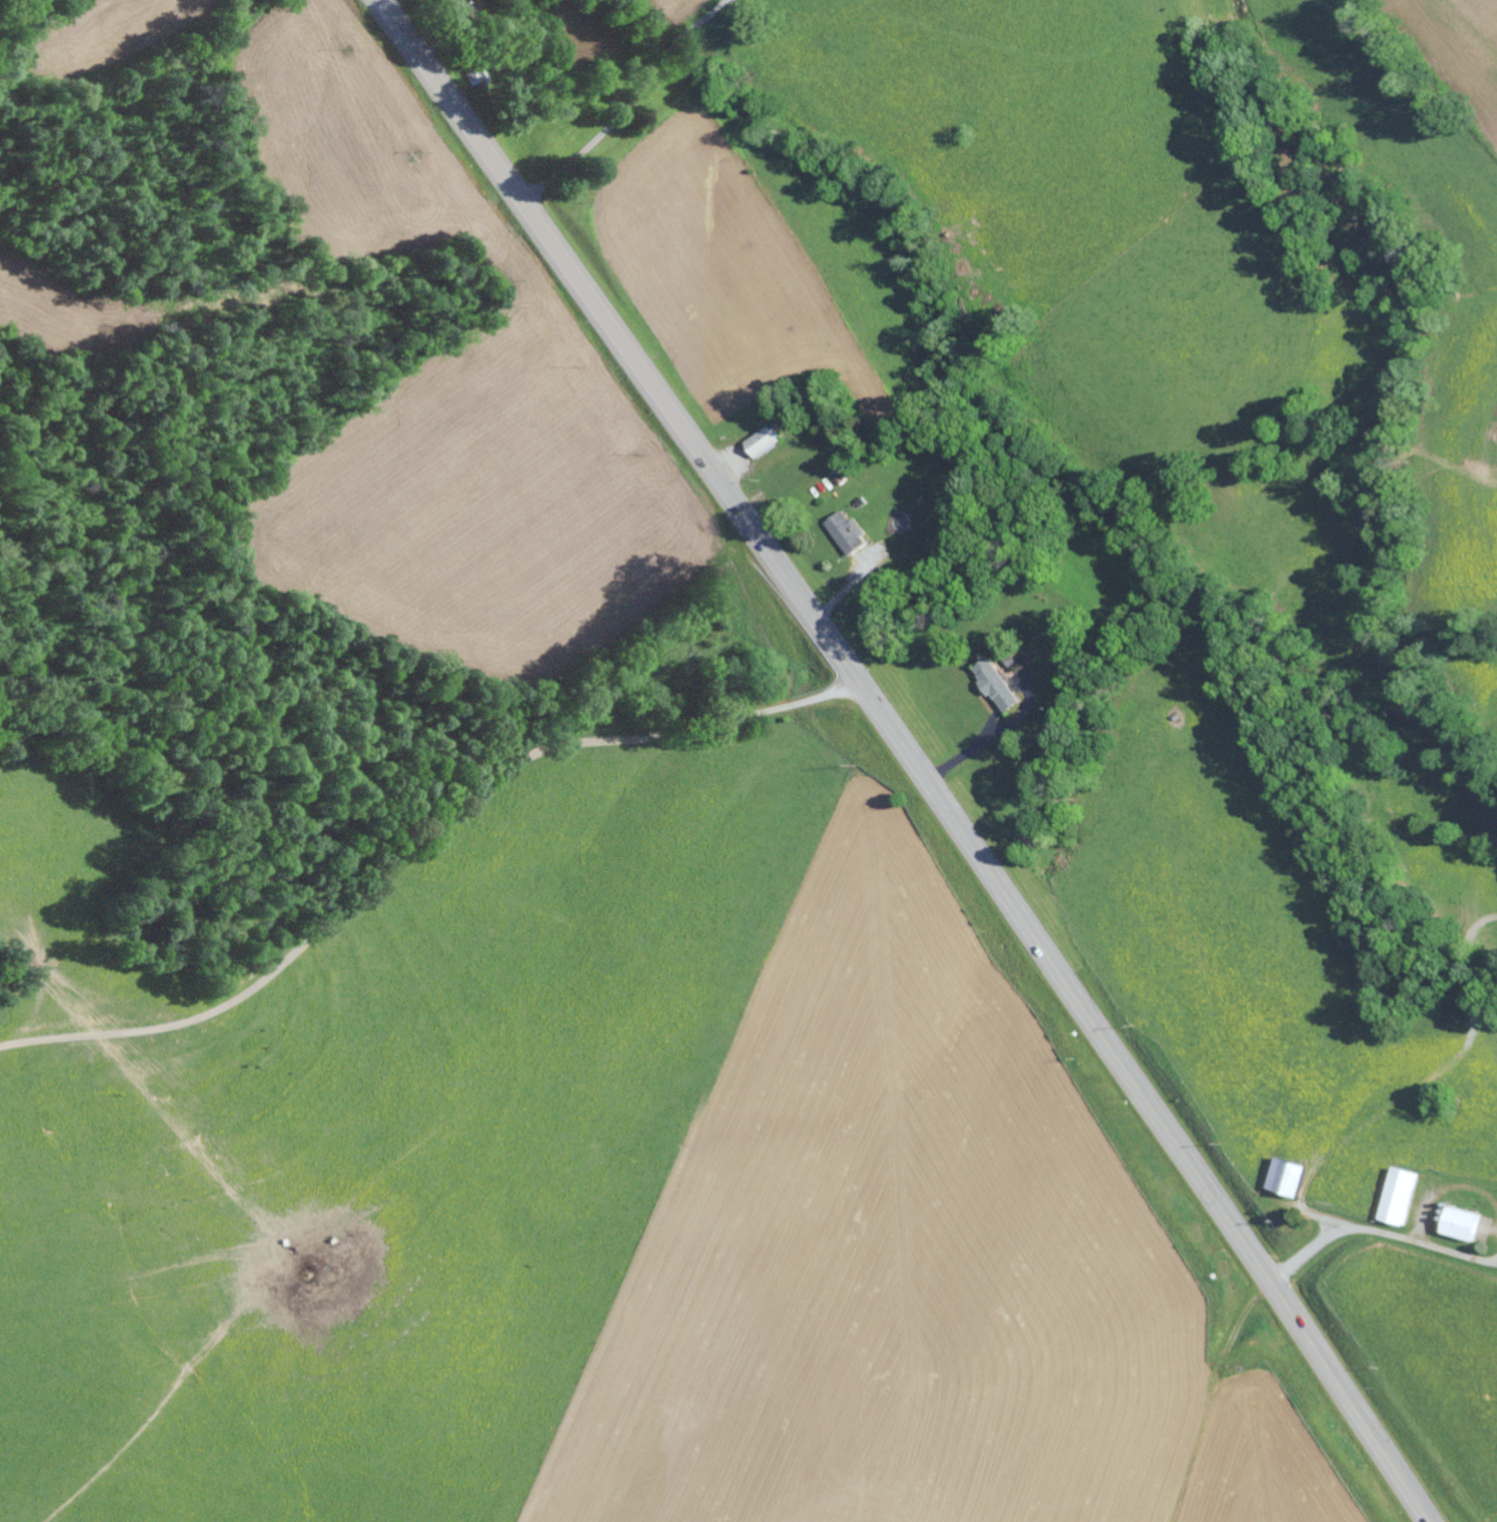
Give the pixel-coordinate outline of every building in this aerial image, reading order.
[(750,457),(779,445),(771,426),(742,439),(750,457)] [(854,517),(850,520),(842,509),(824,522),(849,555),(866,542),(862,536),(866,532),(854,517)] [(988,656),(971,667),(1001,713),(1019,701),(988,656)] [(1302,1166),(1270,1158),(1262,1190),(1294,1198),(1302,1166)] [(1400,1226),(1415,1173),(1390,1166),(1375,1220),(1400,1226)] [(1437,1232),(1468,1242),(1476,1214),(1445,1205),(1437,1232)]
